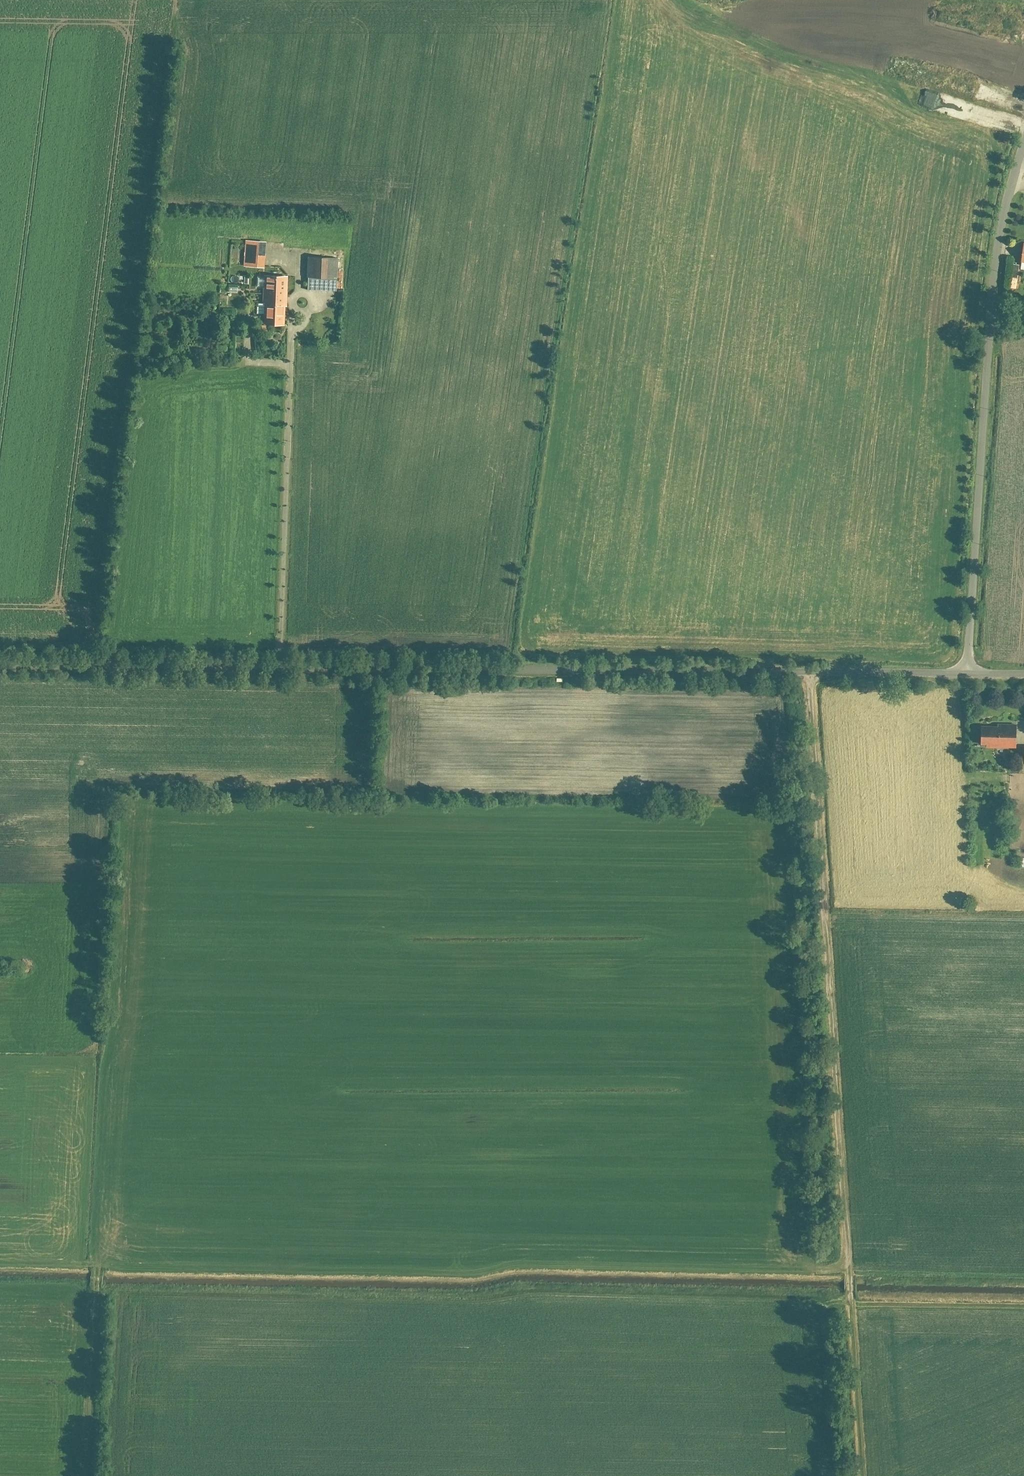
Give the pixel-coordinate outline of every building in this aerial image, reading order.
[(264,269),(265,249),(285,250),(285,235),(253,234),(252,242),(246,242),(245,268),(264,269)] [(337,259),(307,259),(308,293),(337,293),(337,259)] [(265,279),(264,327),(287,327),(289,279),(265,279)] [(980,728),(980,750),(1015,749),(1015,728),(980,728)]
